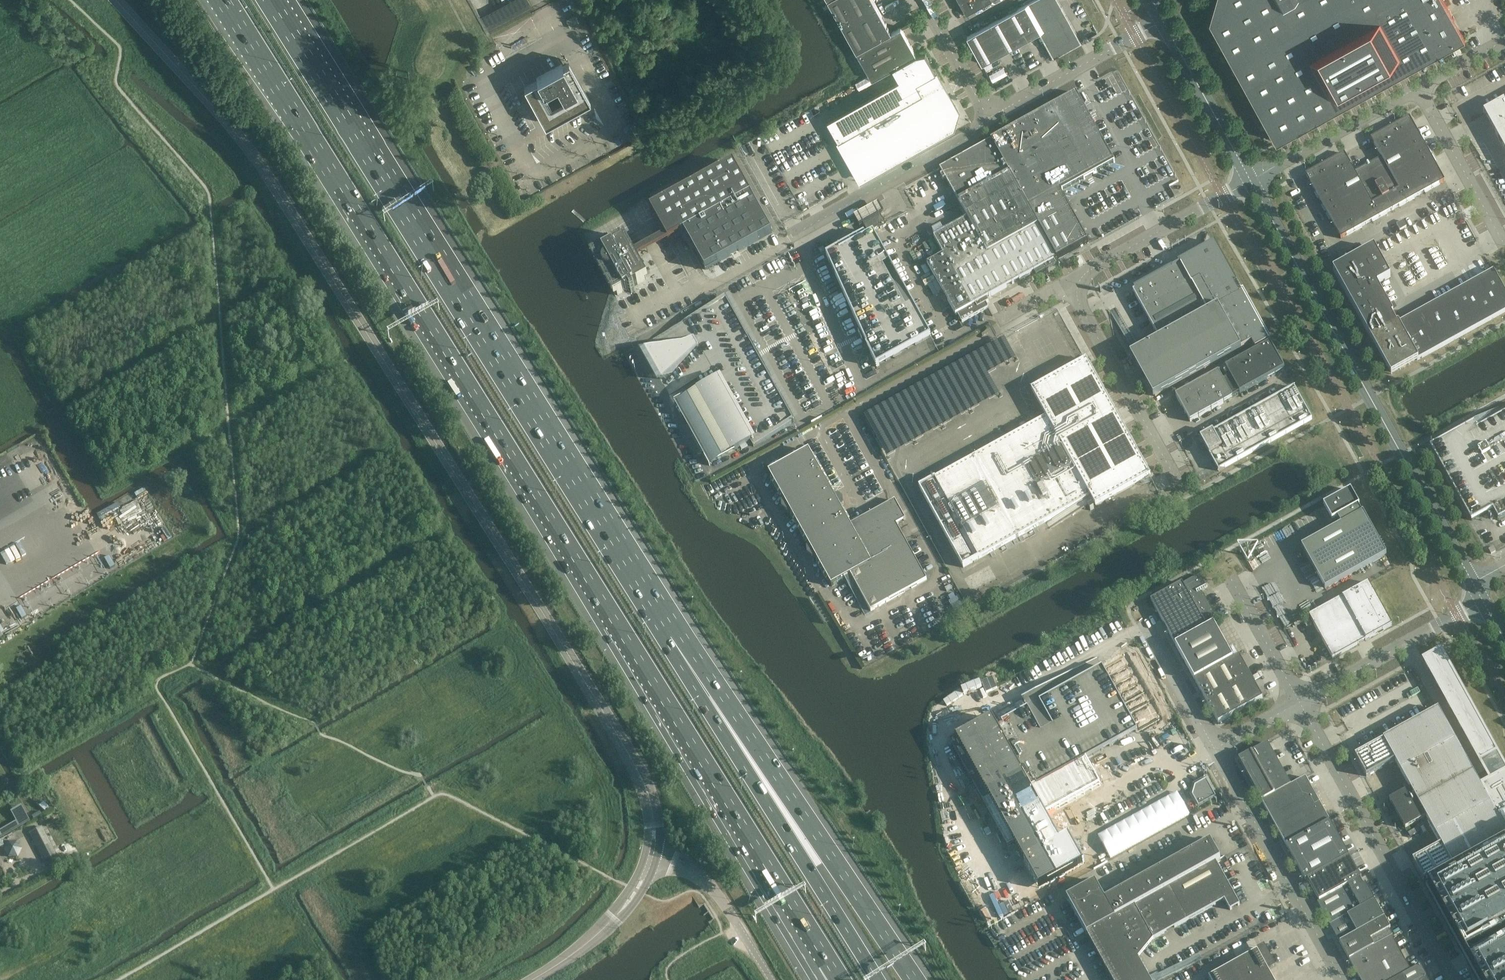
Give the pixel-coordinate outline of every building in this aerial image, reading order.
[(530,7),(526,0),(514,0),(481,18),(488,30),(530,7)] [(874,0),(828,0),(857,52),(892,32),(874,0)] [(967,13),(991,0),(959,0),(967,13)] [(1058,0),(1034,0),(967,37),(983,64),(1031,37),(1032,39),(1038,36),(1037,34),(1040,32),(1054,57),(1081,42),(1058,0)] [(1447,5),(1451,2),(1450,0),(1216,0),(1210,21),(1277,142),(1465,38),(1447,5)] [(917,55),(901,27),(892,32),(857,52),(872,80),(893,68),(917,55)] [(953,128),(958,111),(925,54),(917,55),(893,68),(900,80),(828,121),(861,180),(953,128)] [(590,99),(569,61),(562,64),(524,86),(545,124),(590,99)] [(1063,190),(1084,178),(1085,178),(1093,173),(1096,171),(1113,162),(1114,162),(1104,144),(1102,141),(1095,129),(1095,127),(1076,94),(1076,93),(1073,95),(991,140),(940,168),(940,169),(958,202),(959,202),(960,205),(968,219),(944,232),(941,225),(932,230),(936,236),(934,237),(944,254),(927,263),(956,315),(958,314),(962,322),(988,308),(986,303),(988,302),(989,301),(989,300),(988,300),(987,298),(1030,274),(1032,273),(1034,271),(1036,275),(1056,264),(1054,260),(1057,259),(1088,241),(1074,216),(1074,215),(1070,208),(1069,207),(1061,191),(1062,191),(1063,190)] [(1504,101),(1504,100),(1483,112),(1504,151),(1504,100),(1504,101)] [(1445,181),(1441,174),(1410,117),(1371,138),(1381,157),(1355,172),(1344,153),(1306,174),(1341,238),(1445,181)] [(772,233),(733,162),(651,208),(658,221),(626,239),(625,237),(591,256),(614,297),(629,289),(632,294),(635,292),(633,287),(648,278),(629,244),(661,226),(669,240),(684,232),(705,270),(772,233)] [(697,174),(681,181),(684,187),(700,181),(697,174)] [(855,215),(860,223),(883,210),(879,202),(855,215)] [(886,226),(881,215),(880,215),(863,224),(868,233),(880,227),(881,229),(886,226)] [(1406,227),(1403,221),(1397,224),(1400,230),(1406,227)] [(931,337),(874,233),(866,237),(865,235),(826,256),(854,316),(867,346),(877,367),(931,337)] [(1271,340),(1243,290),(1241,291),(1241,290),(1239,286),(1237,284),(1236,283),(1231,275),(1232,274),(1231,274),(1226,266),(1226,265),(1226,264),(1225,264),(1221,256),(1221,255),(1220,255),(1216,247),(1216,245),(1215,242),(1214,243),(1212,244),(1180,261),(1178,263),(1179,265),(1173,268),(1172,267),(1170,269),(1136,287),(1134,289),(1134,290),(1133,291),(1155,331),(1160,339),(1216,308),(1239,350),(1252,343),(1255,349),(1269,341),(1271,340)] [(1504,312),(1504,290),(1494,271),(1494,270),(1493,270),(1397,324),(1392,315),(1393,314),(1393,313),(1378,285),(1378,284),(1378,283),(1390,277),(1390,276),(1390,275),(1375,247),(1374,247),(1373,247),(1334,269),(1333,269),(1333,270),(1371,339),(1372,339),(1390,374),(1391,374),(1392,374),(1418,360),(1504,312)] [(795,423),(765,369),(750,341),(726,298),(641,345),(644,349),(645,349),(664,383),(663,384),(669,394),(697,379),(713,370),(709,364),(740,346),(755,374),(724,391),(722,388),(724,386),(720,380),(718,381),(703,389),(679,402),(678,403),(711,463),(713,462),(751,441),(754,446),(795,423)] [(1155,397),(1240,350),(1241,349),(1239,350),(1216,308),(1160,339),(1155,331),(1150,334),(1128,346),(1155,397)] [(1240,394),(1267,379),(1284,369),(1270,343),(1226,368),(1230,377),(1223,380),(1218,372),(1176,395),(1190,421),(1233,398),(1233,397),(1240,393),(1240,394)] [(1151,476),(1086,360),(1085,360),(1086,361),(1032,390),(1047,416),(1027,427),(1025,424),(1020,427),(1022,430),(919,487),(963,567),(981,558),(1031,530),(1091,497),(1096,505),(1149,476),(1150,477),(1151,476)] [(1219,471),(1312,419),(1294,387),(1213,432),(1213,431),(1200,438),(1205,446),(1206,448),(1207,450),(1219,471)] [(1430,446),(1472,520),(1493,509),(1498,518),(1498,519),(1504,516),(1504,404),(1430,446)] [(927,580),(897,524),(904,520),(904,521),(906,520),(895,500),(885,506),(850,526),(848,521),(850,520),(845,510),(843,512),(840,508),(844,506),(843,500),(838,496),(835,498),(833,494),(835,492),(815,455),(812,457),(810,453),(810,452),(809,450),(807,451),(807,452),(803,454),(802,452),(774,467),(775,470),(771,472),(771,471),(769,472),(770,475),(771,474),(773,479),(770,480),(781,499),(783,497),(793,515),(791,517),(806,545),(809,543),(819,561),(816,562),(826,581),(829,580),(831,584),(832,586),(834,585),(851,575),(871,611),(927,580)] [(132,506),(135,511),(146,505),(137,489),(122,497),(128,509),(132,506)] [(1350,490),(1323,505),(1332,520),(1337,517),(1341,524),(1302,546),(1325,589),(1386,554),(1385,552),(1363,512),(1362,513),(1358,506),(1359,505),(1350,490)] [(1217,620),(1201,592),(1199,588),(1205,585),(1199,576),(1183,584),(1182,583),(1151,600),(1175,644),(1217,620)] [(1392,625),(1368,583),(1309,615),(1333,658),(1392,625)] [(1312,624),(1308,618),(1303,621),(1307,627),(1312,624)] [(1233,658),(1214,624),(1175,645),(1195,680),(1233,658)] [(1497,753),(1441,652),(1424,661),(1480,762),(1497,753)] [(1207,702),(1251,677),(1240,656),(1195,681),(1207,702)] [(1037,786),(1138,731),(1102,667),(1097,657),(1022,699),(1027,708),(1002,722),(1003,724),(998,727),(996,725),(994,723),(990,722),(987,722),(984,723),(966,733),(965,734),(964,734),(963,736),(962,737),(961,738),(961,739),(961,740),(960,741),(960,743),(961,744),(962,747),(1010,835),(1012,838),(1015,840),(1018,841),(1022,840),(1025,839),(1043,830),(1043,829),(1044,828),(1045,828),(1046,827),(1046,826),(1047,825),(1047,824),(1047,823),(1048,822),(1048,821),(1048,820),(1048,818),(1047,815),(1031,787),(1036,785),(1037,786)] [(1155,684),(1144,665),(1134,670),(1144,689),(1155,684)] [(1218,723),(1263,698),(1251,677),(1207,702),(1218,723)] [(1375,728),(1386,715),(1386,735),(1390,735),(1390,717),(1392,715),(1396,715),(1396,711),(1401,715),(1403,715),(1403,724),(1410,717),(1405,713),(1419,698),(1415,695),(1415,692),(1421,686),(1414,680),(1404,680),(1402,677),(1395,677),(1395,695),(1397,695),(1397,699),(1394,703),(1394,700),(1386,700),(1392,705),(1380,717),(1380,720),(1375,720),(1375,728)] [(1438,710),(1384,740),(1355,756),(1367,777),(1395,761),(1409,785),(1411,789),(1409,790),(1409,789),(1390,800),(1405,828),(1406,829),(1425,818),(1426,817),(1442,845),(1413,861),(1424,881),(1453,865),(1453,866),(1476,853),(1504,837),(1504,830),(1481,787),(1438,710)] [(1291,785),(1268,744),(1268,743),(1239,759),(1262,801),(1291,785),(1291,784),(1291,785)] [(1494,780),(1482,787),(1481,787),(1504,830),(1504,774),(1494,780)] [(1330,821),(1306,777),(1291,785),(1262,801),(1286,845),(1330,821)] [(1216,797),(1214,792),(1206,779),(1195,785),(1192,795),(1199,806),(1216,797)] [(43,802),(39,807),(45,812),(49,808),(43,802)] [(29,819),(21,805),(11,810),(17,820),(0,830),(0,836),(29,819)] [(39,811),(31,816),(34,819),(41,815),(39,811)] [(1349,856),(1330,821),(1286,845),(1305,880),(1349,856)] [(42,826),(30,832),(47,865),(59,859),(42,826)] [(1026,900),(1134,846),(1126,830),(1018,884),(1026,900)] [(1476,853),(1479,858),(1428,886),(1466,954),(1504,932),(1504,837),(1476,853)] [(8,841),(5,848),(9,855),(17,856),(21,848),(17,841),(8,841)] [(1088,932),(1216,861),(1218,860),(1208,842),(1105,899),(1096,883),(1096,882),(1067,897),(1068,899),(1069,898),(1088,932)] [(1360,879),(1361,878),(1349,856),(1305,880),(1307,880),(1307,881),(1308,880),(1319,901),(1360,879)] [(1207,910),(1225,900),(1230,910),(1240,905),(1216,861),(1088,932),(1114,979),(1151,979),(1147,973),(1146,973),(1138,959),(1154,940),(1154,939),(1207,910)] [(1347,915),(1374,900),(1366,884),(1364,885),(1360,879),(1319,901),(1317,902),(1330,924),(1347,915)] [(1385,918),(1375,899),(1374,900),(1347,915),(1358,933),(1385,918)] [(1349,960),(1392,936),(1393,936),(1389,929),(1391,928),(1385,918),(1358,933),(1347,915),(1330,924),(1349,960)] [(1392,936),(1349,960),(1361,979),(1394,979),(1411,970),(1392,936)] [(1469,959),(1480,979),(1504,979),(1504,939),(1469,959)] [(1269,971),(1267,969),(1271,967),(1271,966),(1271,964),(1270,961),(1269,959),(1268,957),(1266,954),(1268,953),(1265,950),(1264,951),(1263,951),(1261,949),(1258,951),(1257,950),(1209,977),(1211,979),(1274,979),(1269,971)] [(1420,965),(1411,970),(1394,979),(1429,979),(1420,965)] [(1153,979),(1163,979),(1174,974),(1171,968),(1152,977),(1153,979)]
